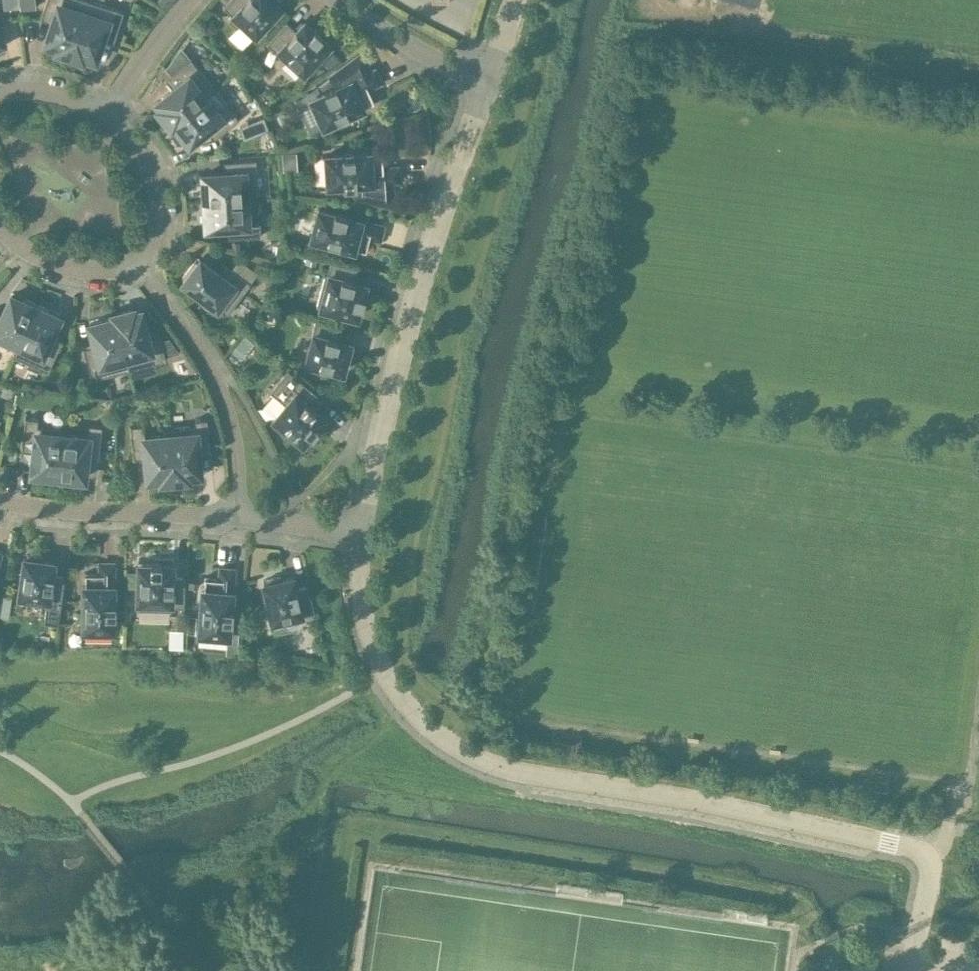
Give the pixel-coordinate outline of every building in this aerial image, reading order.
[(86,0),(46,0),(42,12),(54,15),(45,43),(57,47),(56,50),(69,54),(86,0)] [(90,0),(86,0),(69,54),(82,58),(83,54),(95,59),(104,31),(116,35),(123,11),(90,0)] [(223,6),(232,14),(228,19),(237,27),(242,21),(255,34),(261,28),(268,35),(278,24),(270,18),(281,6),(279,4),(282,1),(280,0),(228,0),(223,6)] [(321,35),(322,34),(314,27),(313,28),(304,20),(296,29),(286,21),(266,42),(284,59),(287,56),(303,71),(329,43),(321,35)] [(375,69),(370,71),(361,52),(330,76),(334,85),(324,90),(325,92),(320,94),(311,98),(324,125),(363,107),(363,106),(374,101),(368,87),(381,81),(375,69)] [(170,124),(215,88),(191,58),(171,74),(178,84),(156,102),(160,107),(158,109),(170,124)] [(324,90),(334,85),(330,76),(316,86),(320,94),(325,92),(324,90)] [(215,89),(215,88),(170,124),(171,125),(173,123),(189,143),(211,125),(219,134),(239,118),(215,89)] [(398,180),(397,166),(383,167),(382,152),(370,153),(370,152),(326,155),(328,184),(338,184),(343,183),(344,185),(355,184),(355,192),(356,197),(383,203),(393,202),(392,180),(398,180)] [(256,158),(231,160),(231,172),(203,174),(204,187),(200,187),(201,200),(252,197),(251,172),(257,171),(256,158)] [(355,192),(355,184),(344,185),(343,183),(338,184),(338,193),(355,192)] [(254,222),(252,197),(201,200),(202,214),(205,214),(206,226),(235,224),(235,237),(261,235),(260,221),(254,222)] [(379,238),(383,225),(346,215),(346,214),(334,210),(334,212),(318,208),(311,237),(353,248),(354,247),(366,250),(370,236),(379,238)] [(251,282),(230,266),(223,276),(200,259),(198,261),(196,259),(182,276),(185,279),(184,281),(227,313),(251,282)] [(354,280),(357,267),(330,260),(327,273),(325,272),(316,305),(357,316),(360,304),(362,305),(364,295),(363,294),(366,283),(354,280)] [(37,302),(24,297),(23,300),(11,295),(0,320),(0,343),(15,349),(12,355),(13,355),(37,302)] [(48,371),(59,347),(48,342),(50,336),(59,316),(47,310),(49,308),(37,302),(13,355),(48,371)] [(165,353),(161,339),(160,335),(148,338),(140,309),(134,311),(133,308),(114,313),(129,369),(166,359),(165,353)] [(129,369),(114,313),(113,314),(114,317),(90,323),(97,351),(85,355),(92,379),(129,369)] [(350,342),(338,339),(341,326),(315,319),(311,333),(313,333),(306,361),(343,371),(343,368),(347,369),(350,354),(347,353),(350,342)] [(245,334),(235,345),(245,353),(254,342),(245,334)] [(169,337),(161,339),(165,353),(178,350),(169,337)] [(323,398),(297,376),(288,369),(272,388),(287,401),(273,418),(303,442),(310,433),(311,434),(318,426),(317,425),(324,416),(315,408),(323,398)] [(58,478),(63,427),(37,425),(38,418),(25,417),(23,442),(35,444),(32,472),(44,474),(44,477),(58,478)] [(195,425),(170,428),(174,479),(187,478),(187,474),(200,473),(197,445),(209,443),(207,418),(194,419),(195,425)] [(64,427),(63,427),(58,478),(71,480),(71,476),(84,478),(87,449),(99,451),(102,425),(89,424),(88,436),(63,434),(64,427)] [(174,479),(170,428),(168,428),(169,434),(144,436),(143,424),(130,425),(133,451),(145,449),(148,478),(160,477),(161,480),(174,479)] [(24,557),(18,598),(47,602),(46,606),(44,621),(58,623),(60,608),(65,575),(52,573),(54,561),(47,560),(44,560),(42,559),(42,556),(27,554),(27,557),(24,557)] [(172,564),(167,563),(161,563),(161,562),(150,561),(150,563),(139,563),(137,609),(171,610),(171,606),(184,606),(185,576),(172,576),(172,564)] [(113,601),(114,562),(100,562),(100,572),(85,572),(85,586),(83,586),(83,629),(113,629),(113,613),(115,613),(115,601),(113,601)] [(231,607),(234,568),(220,567),(220,577),(205,576),(204,589),(202,589),(199,632),(228,635),(230,619),(232,619),(233,607),(231,607)] [(296,588),(293,576),(281,578),(280,575),(265,579),(266,582),(264,582),(272,619),(300,613),(300,615),(315,611),(308,585),(296,588)]
